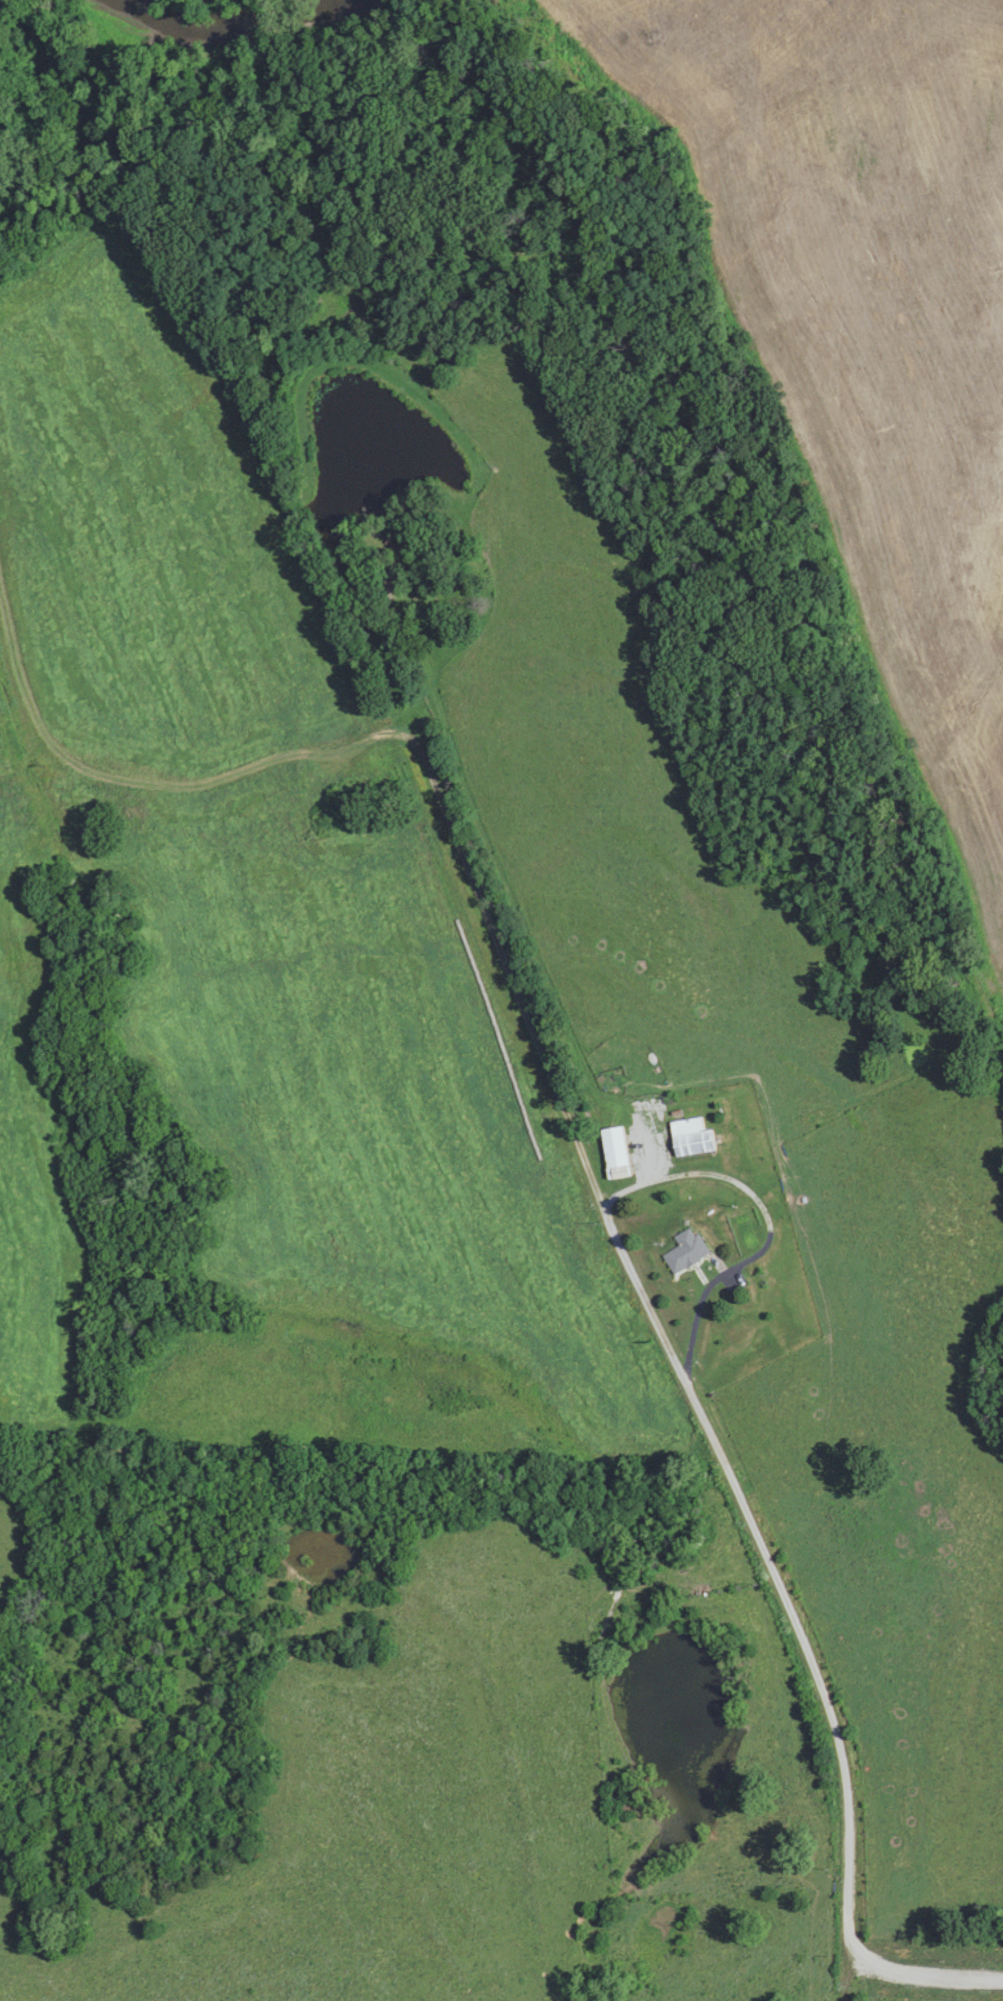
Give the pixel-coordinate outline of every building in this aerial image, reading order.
[(714,1151),(712,1130),(703,1131),(701,1117),(670,1121),(674,1156),(714,1151)] [(622,1126),(600,1129),(608,1178),(630,1175),(622,1126)] [(693,1225),(674,1235),(679,1245),(663,1254),(673,1273),(708,1254),(693,1225)]
